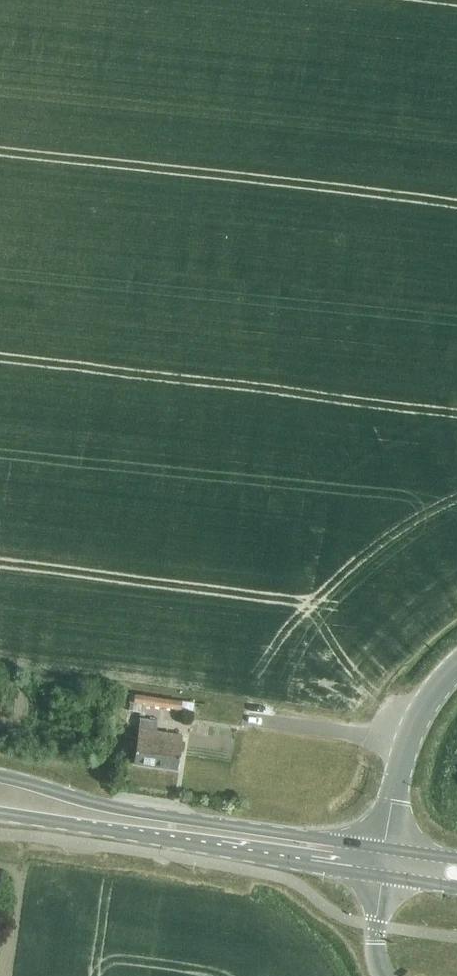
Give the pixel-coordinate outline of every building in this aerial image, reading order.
[(131,703),(193,712),(195,703),(132,694),(131,703)] [(247,708),(266,709),(267,699),(248,698),(247,708)] [(133,764),(177,770),(183,736),(156,732),(157,721),(140,718),(133,764)]
